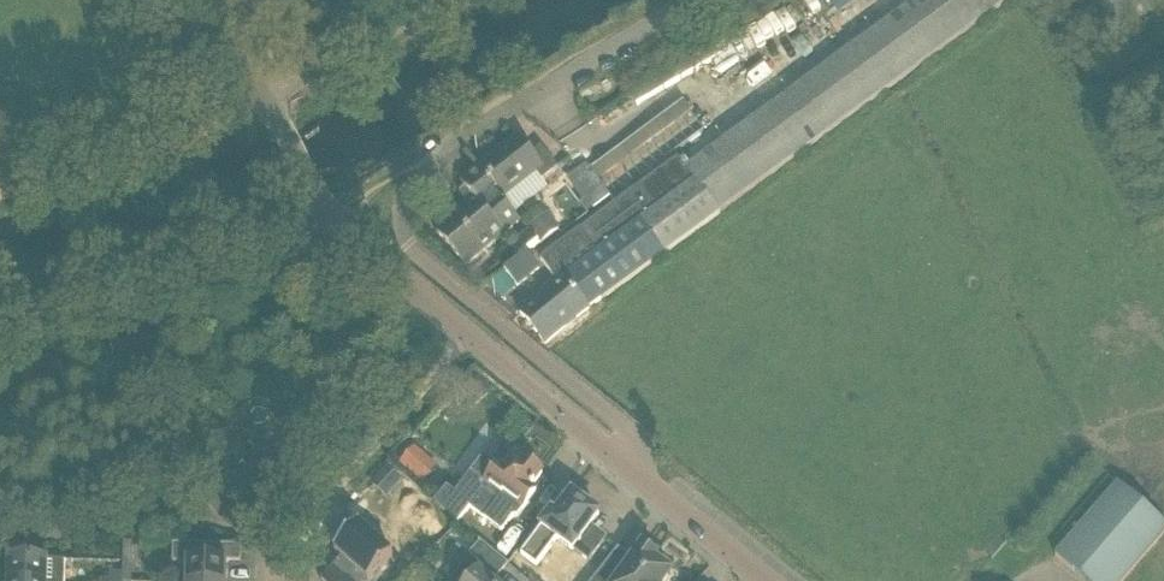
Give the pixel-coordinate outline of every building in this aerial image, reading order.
[(687,170),(719,213),(1011,0),(919,0),(687,170)] [(858,0),(831,0),(839,12),(858,0)] [(682,102),(575,175),(587,192),(694,119),(682,102)] [(518,138),(480,167),(504,197),(516,212),(547,188),(542,181),(558,168),(541,147),(532,155),(518,138)] [(677,159),(590,222),(539,259),(557,281),(519,312),(545,344),(588,310),(720,214),(719,213),(687,170),(686,171),(677,159)] [(504,235),(505,234),(505,235),(520,223),(495,194),(496,193),(478,169),(461,183),(474,199),(504,235)] [(584,190),(569,199),(579,216),(594,206),(584,190)] [(474,199),(462,209),(436,232),(466,267),(504,235),(474,199)] [(548,213),(528,228),(540,244),(559,229),(548,213)] [(530,232),(523,237),(532,249),(539,243),(530,232)] [(513,245),(510,247),(519,259),(520,258),(527,253),(532,249),(523,237),(513,245)] [(504,271),(518,288),(540,270),(527,253),(520,258),(519,259),(504,271)] [(412,451),(411,452),(400,464),(423,484),(434,471),(412,451)] [(446,488),(434,503),(444,512),(458,524),(469,509),(502,532),(512,517),(517,516),(536,491),(533,489),(535,486),(533,485),(542,473),(526,461),(523,464),(513,457),(504,470),(499,466),(486,483),(476,476),(471,482),(468,479),(456,496),(446,488)] [(387,466),(375,479),(390,493),(402,480),(387,466)] [(1117,482),(1053,555),(1083,580),(1123,580),(1163,534),(1163,523),(1117,482)] [(589,561),(605,540),(606,538),(591,526),(599,515),(572,495),(556,516),(552,513),(521,555),(537,566),(557,539),(572,550),(573,549),(589,561)] [(321,580),(322,580),(370,580),(393,556),(358,524),(334,551),(341,557),(321,580)] [(394,545),(410,558),(427,539),(410,525),(394,545)] [(507,565),(509,567),(510,565),(479,540),(478,541),(480,543),(470,555),(485,567),(480,573),(478,572),(471,580),(494,580),(507,565)] [(122,573),(122,580),(132,580),(134,542),(123,542),(122,573)] [(187,544),(173,544),(173,562),(187,563),(187,580),(226,580),(227,561),(241,562),(241,546),(187,544)] [(618,549),(593,580),(666,580),(671,573),(665,568),(668,565),(643,547),(631,562),(618,552),(620,549),(619,548),(618,549)] [(48,561),(48,560),(9,559),(8,580),(64,580),(64,562),(48,561)] [(111,580),(122,580),(122,573),(111,572),(111,580)]
